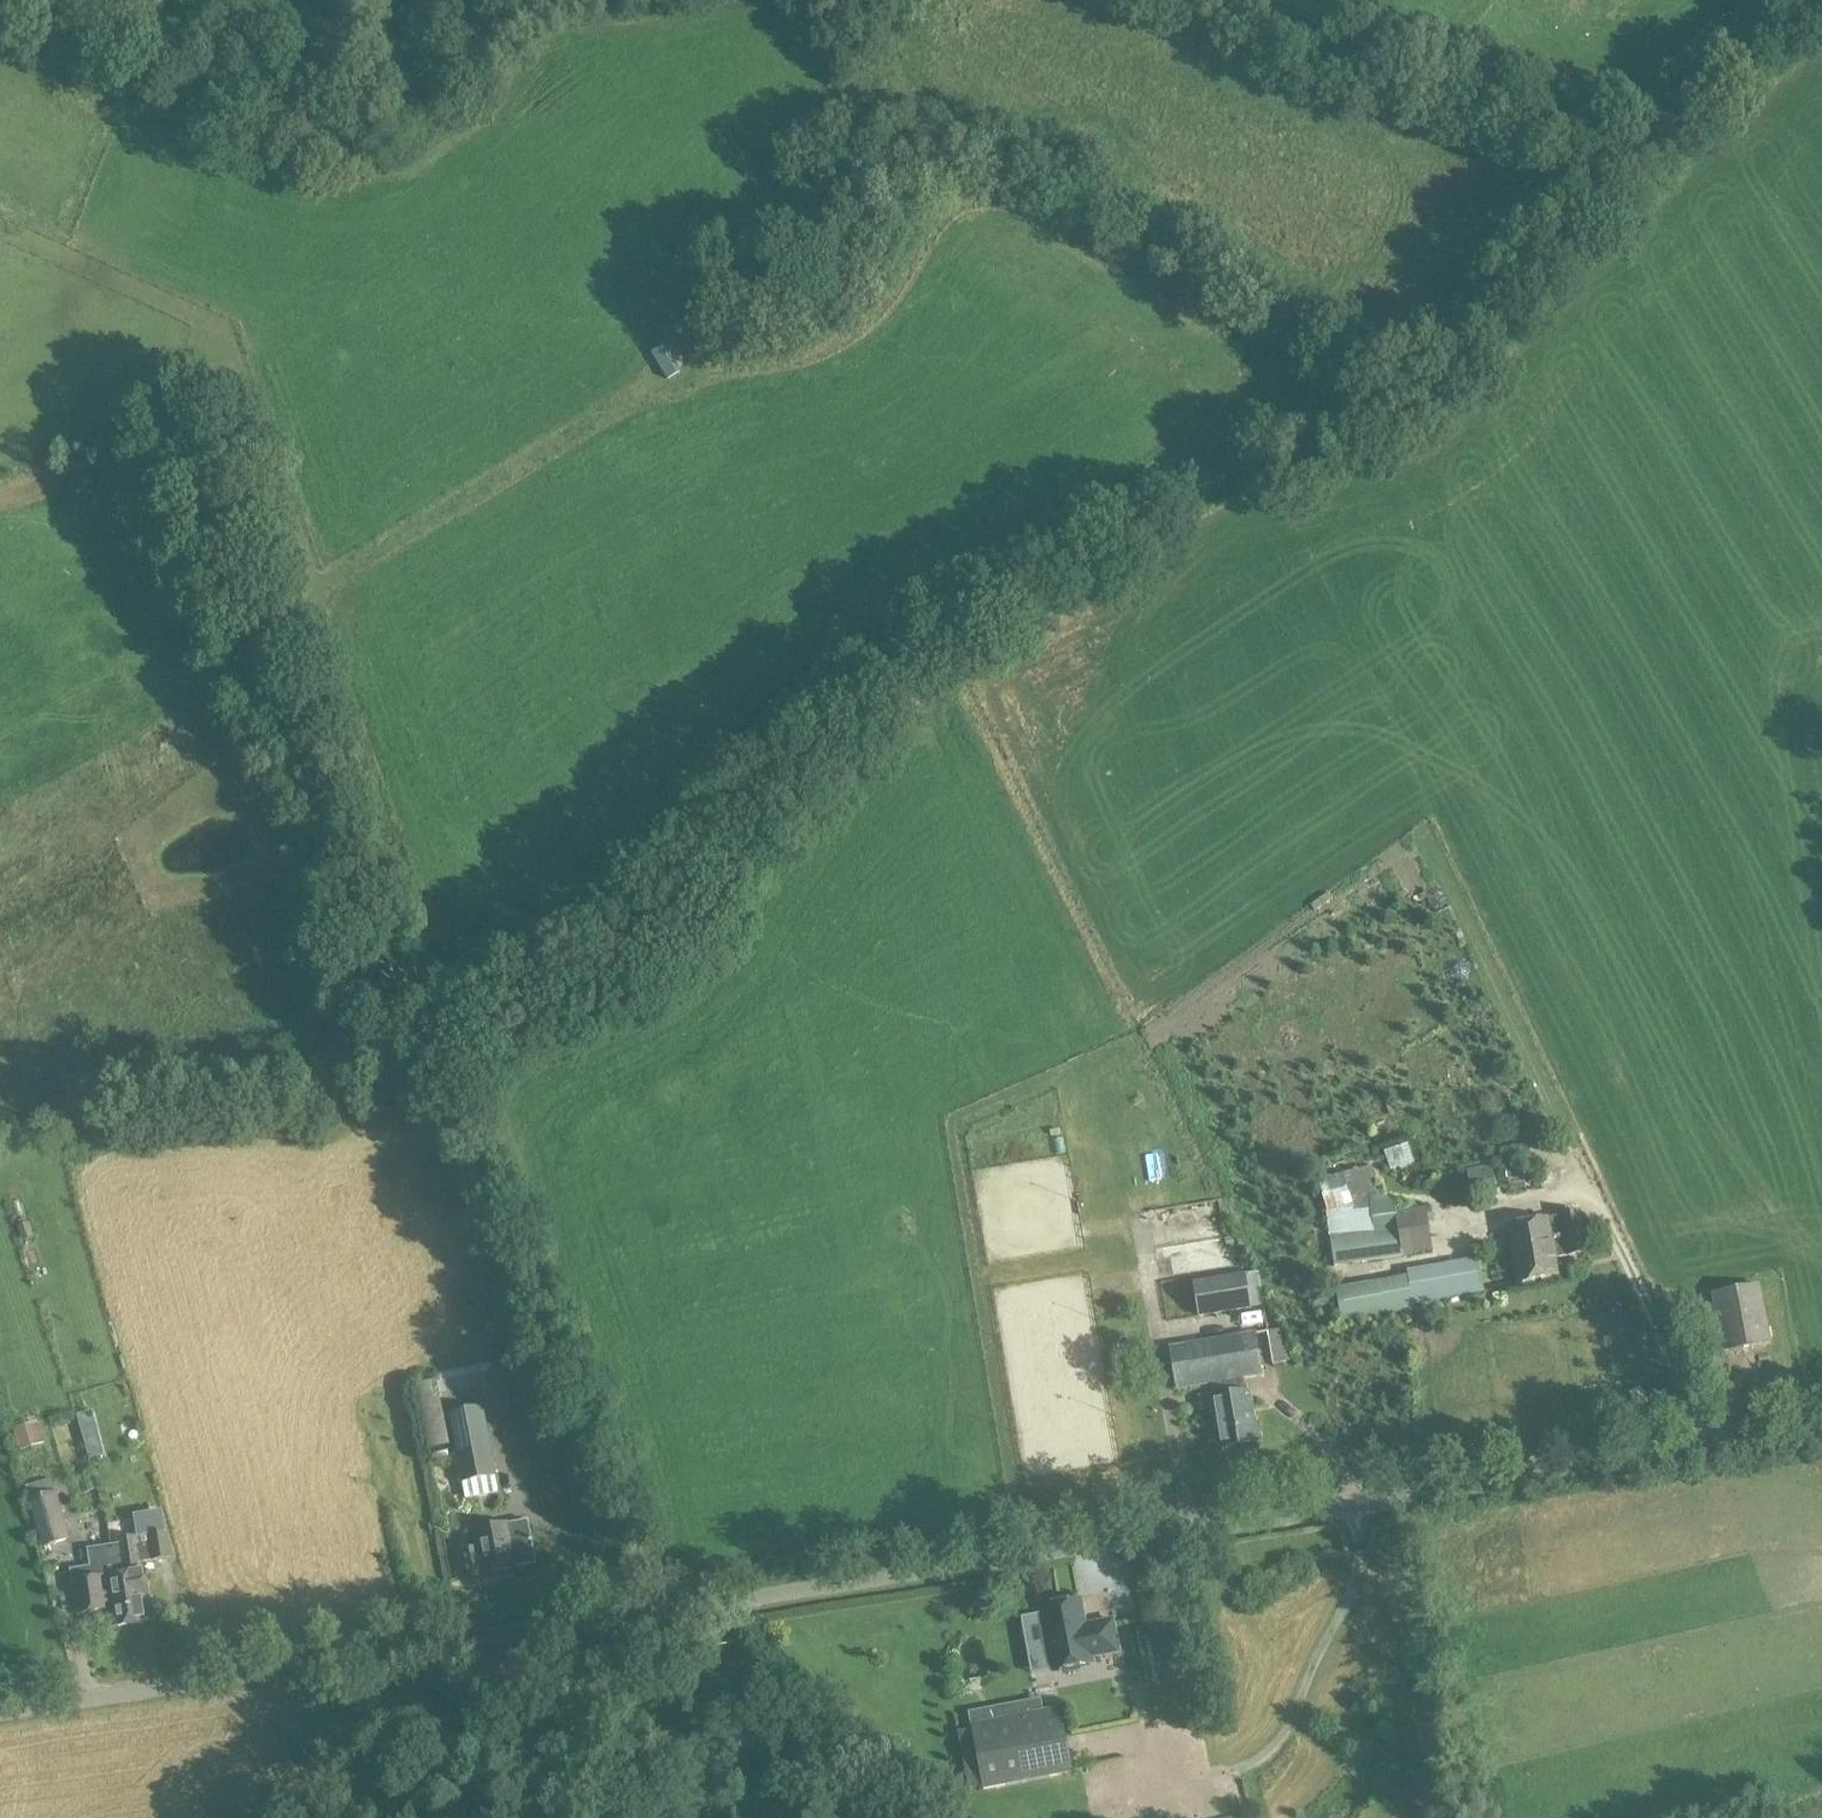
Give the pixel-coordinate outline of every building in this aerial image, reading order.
[(1313,911),(1333,899),(1326,887),(1306,899),(1313,911)] [(1414,1163),(1408,1145),(1384,1153),(1391,1172),(1414,1163)] [(1371,1167),(1318,1181),(1327,1211),(1326,1212),(1333,1264),(1432,1252),(1427,1208),(1398,1212),(1395,1201),(1385,1202),(1384,1197),(1382,1198),(1381,1194),(1379,1195),(1371,1167)] [(1440,1220),(1463,1211),(1457,1196),(1434,1205),(1440,1220)] [(1580,1213),(1507,1227),(1517,1284),(1558,1276),(1555,1260),(1588,1254),(1580,1213)] [(1355,1277),(1374,1272),(1371,1260),(1352,1264),(1355,1277)] [(1434,1272),(1337,1289),(1343,1324),(1414,1312),(1413,1306),(1423,1304),(1427,1332),(1439,1330),(1437,1314),(1486,1305),(1480,1267),(1435,1275),(1434,1272)] [(1198,1317),(1251,1310),(1246,1274),(1193,1281),(1198,1317)] [(1761,1285),(1711,1294),(1722,1354),(1772,1345),(1761,1285)] [(1290,1363),(1288,1347),(1285,1330),(1267,1333),(1273,1365),(1290,1363)] [(1256,1333),(1168,1348),(1176,1392),(1217,1385),(1219,1398),(1211,1399),(1219,1448),(1257,1441),(1249,1393),(1244,1394),(1242,1381),(1263,1377),(1256,1333)] [(427,1450),(450,1446),(437,1381),(415,1385),(427,1450)] [(461,1484),(497,1477),(483,1407),(447,1414),(461,1484)] [(38,1425),(11,1433),(17,1453),(43,1445),(38,1425)] [(89,1478),(73,1485),(80,1502),(97,1494),(89,1478)] [(41,1549),(70,1541),(57,1492),(28,1500),(41,1549)] [(474,1566),(483,1565),(485,1575),(536,1565),(528,1521),(472,1532),(475,1551),(472,1552),(474,1566)] [(169,1534),(118,1540),(119,1546),(118,1546),(128,1574),(134,1626),(152,1624),(147,1573),(145,1573),(144,1564),(172,1561),(169,1534)] [(101,1548),(104,1572),(73,1575),(77,1615),(106,1611),(108,1629),(134,1626),(128,1574),(118,1546),(101,1548)] [(1065,1667),(1091,1662),(1094,1675),(1131,1668),(1126,1644),(1089,1652),(1079,1603),(1042,1610),(1051,1653),(1062,1651),(1065,1667)] [(1060,1708),(970,1725),(983,1791),(1073,1774),(1060,1708)]
